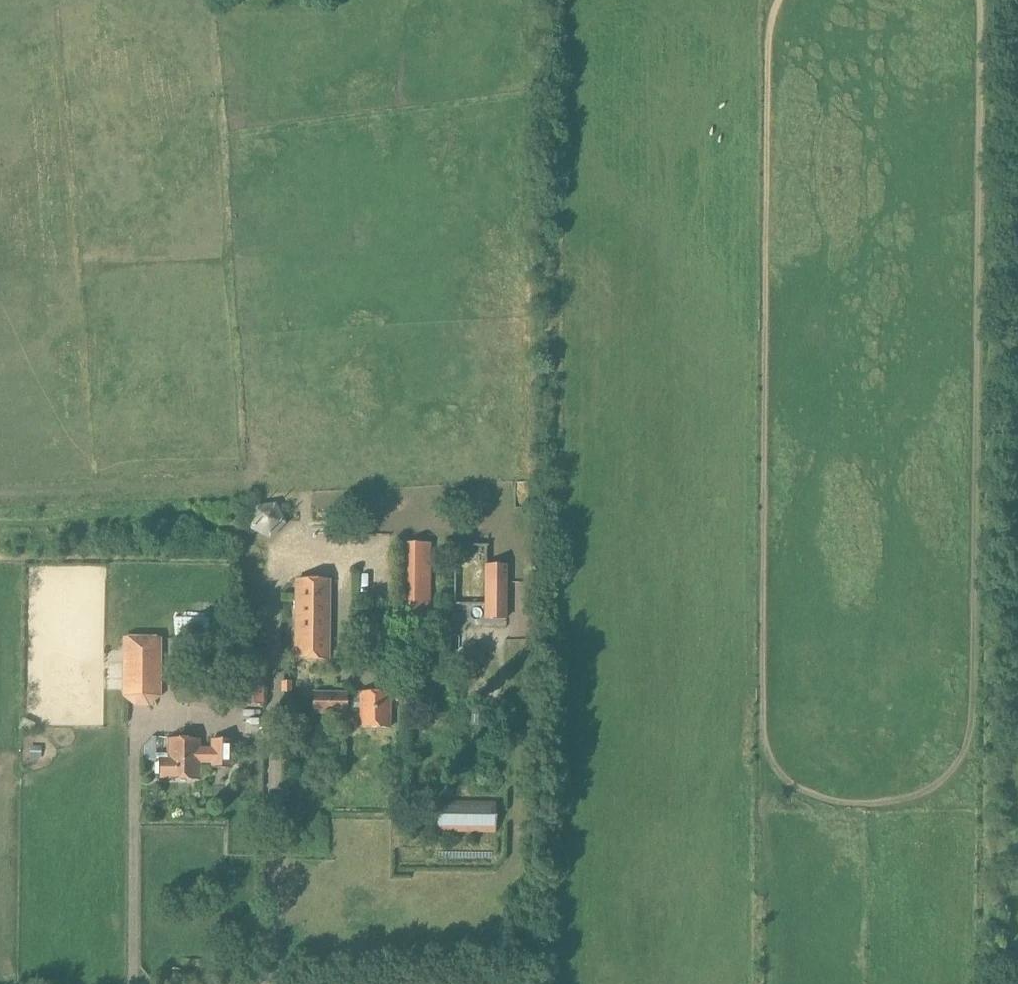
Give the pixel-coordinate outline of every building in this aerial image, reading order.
[(406,616),(432,616),(432,546),(406,546),(406,616)] [(485,566),(484,620),(507,620),(507,566),(485,566)] [(331,657),(332,583),(298,583),(297,657),(331,657)] [(464,621),(463,636),(476,637),(478,623),(464,621)] [(126,695),(161,695),(161,640),(126,640),(126,695)] [(247,701),(263,701),(263,682),(247,682),(247,701)] [(311,689),(311,714),(345,714),(345,711),(359,711),(359,695),(345,695),(345,689),(311,689)] [(390,728),(391,694),(359,694),(359,695),(359,711),(359,728),(390,728)] [(316,721),(316,730),(348,731),(348,723),(316,721)] [(214,749),(200,749),(200,739),(167,739),(167,760),(159,760),(159,779),(167,779),(199,780),(200,762),(213,762),(213,767),(231,768),(231,741),(214,741),(214,749)] [(496,833),(497,803),(438,802),(437,832),(496,833)]
